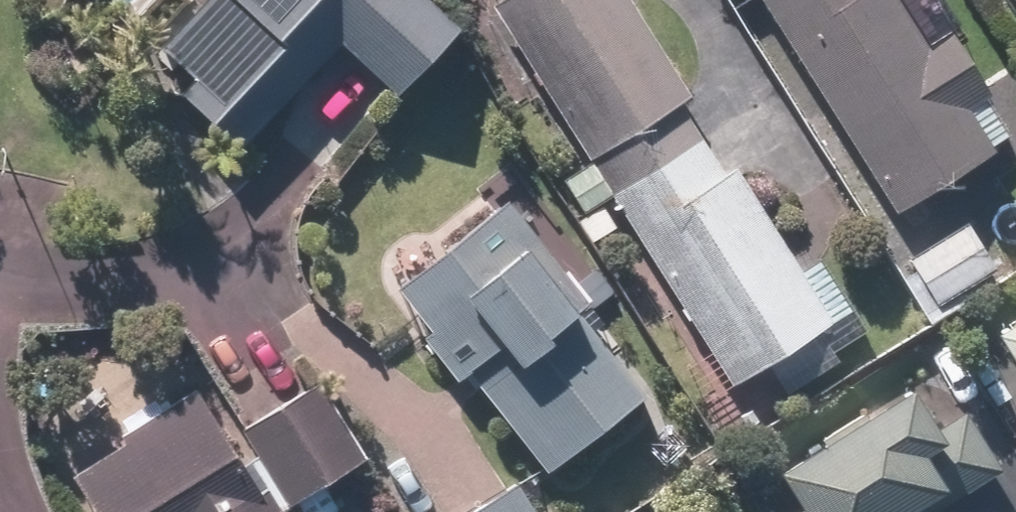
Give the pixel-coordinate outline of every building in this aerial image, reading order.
[(334,49),(383,99),(446,37),(410,0),(204,0),(137,66),(225,156),(334,49)] [(717,176),(676,111),(684,106),(618,0),(503,0),(487,10),(584,166),(552,186),(573,220),(606,200),(726,392),(760,370),(778,398),(867,343),(816,263),(792,278),(725,171),(717,176)] [(944,39),(924,52),(890,0),(752,0),(895,218),(1012,142),(944,39)] [(1015,27),(1015,0),(1000,0),(1015,27)] [(643,405),(500,206),(389,286),(532,485),(643,405)] [(993,275),(958,222),(887,270),(922,322),(993,275)] [(979,346),(1015,405),(1015,323),(979,346)] [(53,468),(79,511),(331,511),(320,492),(364,467),(317,386),(220,443),(189,389),(53,468)] [(995,474),(954,409),(920,431),(897,395),(760,483),(778,511),(935,511),(995,474)] [(1006,422),(1015,438),(1015,416),(1006,422)] [(506,489),(468,511),(521,511),(506,489)]
